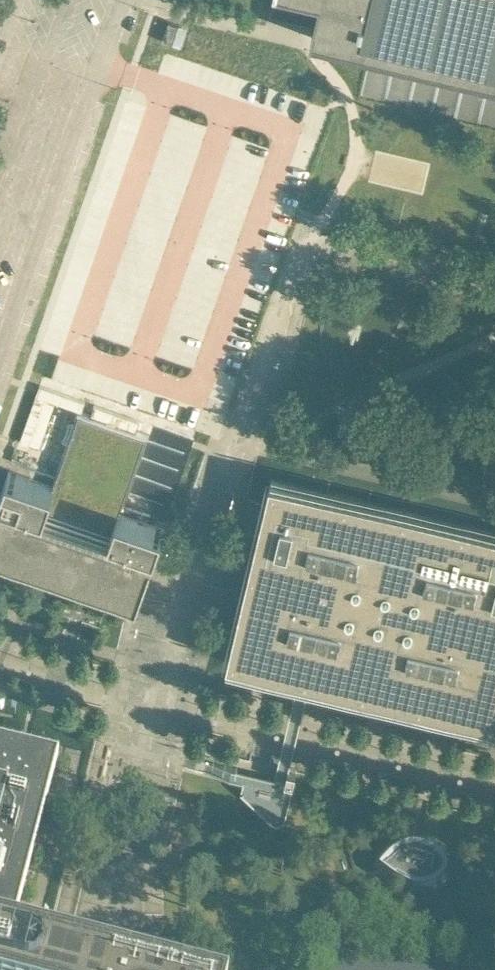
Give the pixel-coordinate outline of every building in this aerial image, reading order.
[(316,20),(312,37),(494,80),(494,0),(321,0),(316,20)] [(170,21),(169,21),(162,40),(172,44),(179,24),(176,23),(170,21)] [(127,600),(135,603),(138,604),(141,597),(157,552),(164,529),(120,513),(148,436),(78,411),(53,486),(9,470),(0,495),(0,555),(127,600)] [(272,478),(265,504),(258,536),(228,660),(276,671),(285,673),(295,676),(302,677),(314,680),(494,723),(494,531),(272,478)] [(11,933),(20,899),(55,763),(0,749),(0,930),(11,933)] [(244,780),(244,781),(243,786),(241,792),(271,820),(272,821),(274,822),(276,823),(277,823),(279,823),(280,823),(281,822),(282,822),(283,821),(284,820),(285,819),(285,818),(286,818),(286,817),(286,816),(286,815),(292,791),(270,784),(269,783),(268,781),(267,781),(265,780),(263,779),(261,779),(260,779),(259,779),(258,780),(257,780),(255,781),(254,782),(244,780)] [(421,845),(418,845),(417,845),(416,851),(412,850),(408,849),(407,849),(404,848),(401,848),(400,848),(397,849),(394,850),(393,850),(390,851),(387,853),(385,854),(383,856),(382,856),(374,863),(378,867),(374,871),(377,873),(380,875),(383,877),(384,878),(387,880),(391,882),(395,884),(402,887),(408,889),(415,890),(433,892),(438,887),(443,885),(444,884),(446,883),(447,882),(448,881),(450,879),(450,878),(451,877),(452,875),(452,874),(452,873),(453,871),(453,870),(453,869),(453,868),(452,866),(452,863),(451,860),(450,859),(444,854),(442,852),(439,850),(436,849),(431,847),(429,846),(424,845),(421,845)]
